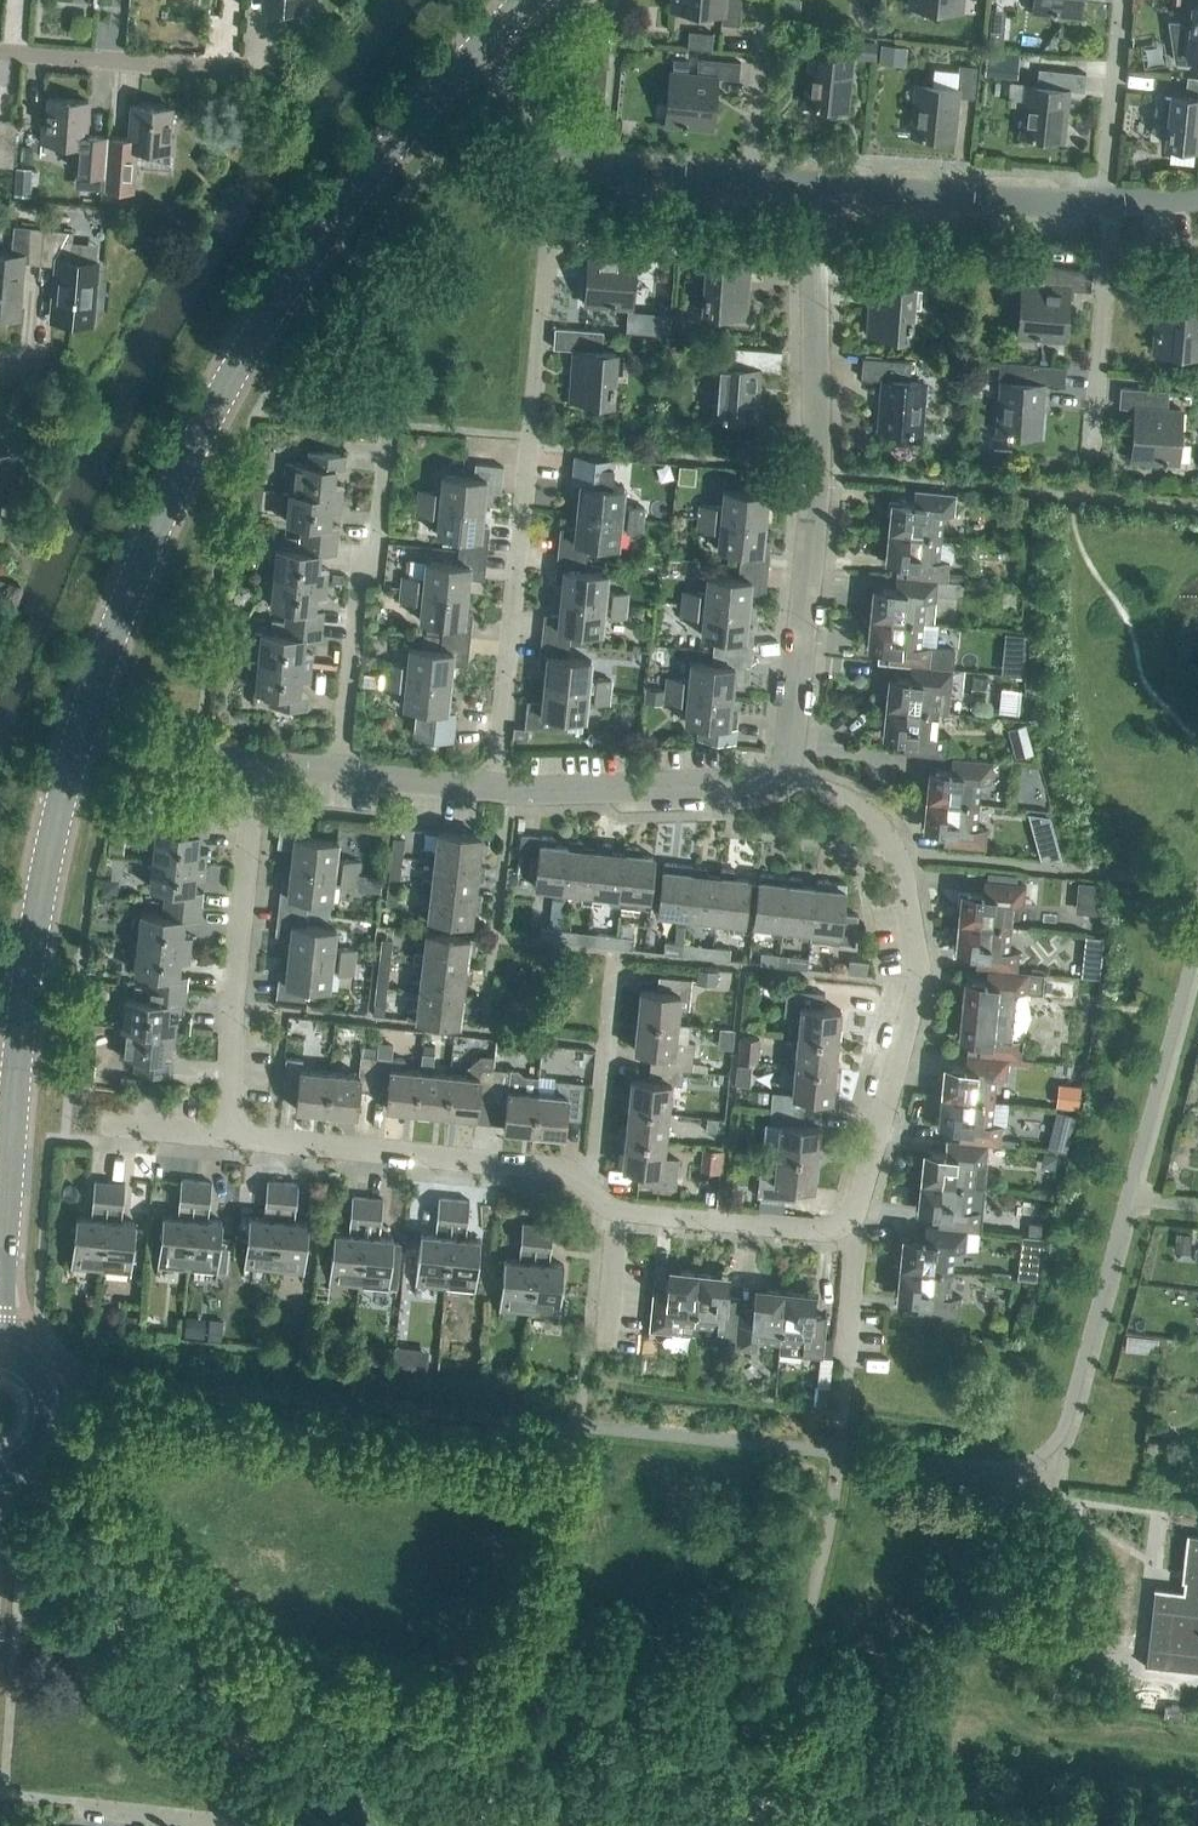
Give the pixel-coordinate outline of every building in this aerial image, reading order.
[(742,0),(673,0),(672,8),(722,13),(721,23),(739,24),(742,0)] [(781,25),(798,27),(801,0),(783,0),(781,25)] [(910,5),(961,10),(962,0),(911,0),(910,5)] [(1033,10),(1080,14),(1081,0),(1034,0),(1033,10)] [(1193,5),(1191,23),(1181,22),(1170,21),(1176,60),(1189,61),(1189,56),(1197,57),(1197,6),(1193,5)] [(990,41),(1004,42),(1006,23),(991,21),(990,41)] [(847,108),(852,57),(842,57),(844,39),(802,35),(800,53),(811,54),(806,104),(847,108)] [(877,41),(865,40),(863,58),(875,59),(877,41)] [(907,46),(883,44),(881,63),(905,66),(907,46)] [(739,79),(740,61),(698,57),(697,74),(670,72),(665,122),(712,127),(717,76),(739,79)] [(689,59),(674,58),(673,68),(688,69),(689,59)] [(974,97),(977,66),(959,64),(957,87),(917,84),(912,134),(953,138),(957,96),(974,97)] [(1084,90),(1086,73),(1039,68),(1037,85),(1027,84),(1021,135),(1063,139),(1068,89),(1084,90)] [(1187,75),(1185,95),(1172,93),(1166,144),(1197,147),(1197,76),(1187,75)] [(75,173),(104,175),(107,136),(85,135),(88,100),(48,97),(46,124),(42,124),(41,141),(78,144),(75,173)] [(133,177),(136,148),(172,151),(174,134),(169,134),(171,107),(132,104),(129,138),(107,136),(104,175),(103,188),(132,190),(133,177)] [(16,122),(0,121),(0,165),(12,166),(16,122)] [(204,152),(197,160),(206,167),(213,160),(204,152)] [(15,166),(13,194),(30,195),(32,167),(15,166)] [(100,192),(85,191),(84,204),(100,205),(100,192)] [(40,263),(43,228),(21,226),(14,225),(11,255),(0,254),(0,312),(18,314),(23,261),(40,263)] [(73,231),(44,228),(43,228),(40,263),(57,264),(52,317),(91,321),(96,263),(70,260),(73,231)] [(632,306),(635,256),(660,258),(661,238),(635,236),(635,238),(616,237),(617,234),(568,230),(567,250),(589,252),(585,302),(632,306)] [(769,266),(771,246),(722,242),(721,261),(707,260),(704,311),(745,315),(748,264),(769,266)] [(998,251),(987,250),(985,267),(997,268),(998,251)] [(909,336),(913,285),(900,284),(901,265),(853,261),(851,281),(872,283),(868,333),(909,336)] [(1022,285),(1018,335),(1065,338),(1069,288),(1090,290),(1092,270),(1044,266),(1044,264),(1016,262),(1015,284),(1022,285)] [(1197,354),(1197,307),(1158,304),(1155,351),(1197,354)] [(671,313),(657,311),(655,333),(669,335),(671,313)] [(612,401),(615,351),(602,350),(603,330),(555,327),(553,347),(574,348),(571,398),(612,401)] [(781,370),(782,350),(734,347),(732,366),(718,365),(714,416),(755,419),(759,369),(781,370)] [(920,432),(924,381),(910,380),(911,361),(863,357),(861,377),(883,378),(879,429),(920,432)] [(1066,366),(1018,362),(1003,361),(1002,380),(998,431),(1039,434),(1043,384),(1065,386),(1066,366)] [(1178,461),(1182,410),(1167,409),(1169,390),(1120,386),(1119,406),(1135,407),(1131,458),(1178,461)] [(993,448),(992,463),(1010,465),(1011,449),(993,448)] [(345,468),(346,454),(307,450),(306,463),(285,462),(283,475),(291,476),(289,490),(289,491),(342,496),(343,483),(333,482),(335,467),(345,468)] [(13,452),(0,451),(0,498),(8,499),(13,452)] [(571,493),(579,494),(578,511),(643,518),(644,506),(622,504),(623,486),(612,485),(615,457),(575,454),(574,467),(571,493)] [(501,481),(503,465),(475,462),(474,476),(443,473),(441,491),(419,489),(418,501),(483,507),(485,490),(493,491),(494,480),(501,481)] [(783,495),(784,480),(756,477),(755,491),(724,488),(722,506),(700,503),(699,516),(764,522),(766,505),(774,506),(775,495),(783,495)] [(262,502),(263,489),(254,488),(252,501),(262,502)] [(954,513),(956,493),(914,488),(913,502),(891,500),(888,530),(940,535),(943,512),(954,513)] [(340,509),(342,496),(289,491),(289,490),(282,490),(280,504),(288,504),(286,520),(301,521),(299,535),(337,539),(339,525),(329,524),(331,508),(340,509)] [(487,552),(489,525),(482,524),(483,507),(418,501),(416,513),(438,515),(436,533),(459,535),(458,549),(487,552)] [(671,519),(672,507),(655,505),(653,518),(671,519)] [(641,530),(643,518),(578,511),(576,528),(568,527),(567,539),(559,538),(558,553),(586,556),(587,542),(618,545),(620,528),(641,530)] [(768,566),(770,540),(763,539),(764,522),(699,516),(698,528),(720,530),(718,547),(741,550),(740,564),(768,566)] [(954,542),(940,541),(940,535),(888,530),(884,560),(907,563),(905,575),(905,576),(937,579),(947,580),(949,562),(953,562),(954,542)] [(336,553),(337,539),(299,535),(298,548),(269,546),(268,560),(275,560),(274,575),(274,576),(327,581),(328,567),(318,566),(320,551),(336,553)] [(485,567),(487,552),(458,549),(456,563),(426,560),(424,577),(402,575),(401,587),(467,594),(468,577),(476,578),(477,566),(485,567)] [(607,572),(584,570),(586,556),(558,553),(555,580),(563,581),(561,598),(626,604),(627,592),(605,590),(607,572)] [(766,582),(768,566),(740,564),(738,578),(708,574),(706,592),(684,590),(683,602),(748,609),(749,592),(757,593),(758,581),(766,582)] [(316,593),(326,594),(327,581),(274,576),(274,575),(267,574),(265,588),(273,589),(271,604),(285,606),(284,618),(284,620),(323,623),(324,609),(314,608),(316,593)] [(932,623),(936,594),(937,579),(905,576),(905,575),(896,574),(895,588),(872,585),(869,616),(922,621),(932,623)] [(967,582),(947,580),(937,579),(936,594),(955,596),(967,583),(967,582)] [(465,611),(467,594),(401,587),(400,599),(422,601),(420,619),(443,622),(442,635),(470,638),(473,612),(465,611)] [(625,616),(626,604),(561,598),(559,615),(551,614),(550,625),(543,624),(541,640),(569,642),(587,644),(588,630),(601,632),(603,614),(625,616)] [(746,626),(748,609),(683,602),(681,614),(703,616),(701,634),(716,636),(714,649),(751,653),(754,626),(746,626)] [(321,638),(323,623),(284,620),(284,618),(272,616),(270,632),(254,630),(253,644),(260,645),(259,659),(259,660),(311,665),(313,652),(303,651),(305,636),(321,638)] [(920,645),(922,621),(869,616),(866,646),(882,648),(881,661),(911,664),(929,666),(952,668),(954,649),(931,646),(920,645)] [(1025,635),(1004,633),(1003,648),(1023,650),(1025,635)] [(468,653),(470,638),(442,635),(440,649),(410,646),(408,664),(386,661),(385,674),(450,680),(452,663),(459,664),(461,653),(468,653)] [(568,656),(569,642),(541,640),(538,666),(546,667),(544,684),(610,691),(611,679),(589,676),(591,659),(568,656)] [(750,668),(751,653),(714,649),(713,663),(691,661),(689,679),(667,676),(666,688),(731,695),(733,678),(741,679),(742,668),(750,668)] [(310,678),(311,665),(259,660),(259,659),(251,658),(250,672),(257,673),(256,689),(270,690),(269,704),(307,708),(309,693),(299,692),(300,677),(310,678)] [(951,688),(953,668),(952,668),(929,666),(911,664),(910,677),(888,675),(885,705),(937,711),(948,712),(950,688),(951,688)] [(365,673),(363,684),(376,686),(377,674),(365,673)] [(448,697),(450,680),(385,674),(383,686),(405,688),(403,705),(417,707),(414,734),(452,738),(453,725),(456,698),(448,697)] [(608,703),(610,691),(544,684),(543,701),(535,700),(534,712),(526,711),(524,726),(529,727),(566,730),(568,716),(585,718),(587,701),(608,703)] [(647,688),(646,702),(663,704),(664,690),(647,688)] [(730,712),(731,695),(666,688),(665,701),(687,703),(685,721),(708,723),(707,737),(735,740),(737,713),(730,712)] [(935,734),(937,711),(885,705),(882,736),(904,738),(902,751),(944,755),(946,735),(935,734)] [(1026,723),(1010,727),(1017,755),(1033,751),(1026,723)] [(513,736),(528,738),(529,727),(524,726),(514,725),(513,736)] [(991,781),(994,760),(952,756),(951,769),(928,767),(925,798),(978,803),(980,780),(991,781)] [(976,826),(978,803),(925,798),(922,828),(944,830),(943,844),(985,848),(987,827),(976,826)] [(209,834),(210,819),(171,815),(170,829),(148,827),(147,841),(154,842),(153,856),(153,857),(206,862),(207,849),(198,848),(199,833),(209,834)] [(293,848),(291,865),(356,872),(358,860),(336,858),(338,840),(307,836),(309,822),(281,819),(279,835),(287,836),(285,847),(293,848)] [(486,851),(488,836),(438,831),(436,850),(426,849),(425,859),(434,860),(478,865),(478,864),(479,850),(486,851)] [(563,889),(569,845),(568,845),(554,844),(555,837),(540,835),(521,833),(516,873),(536,875),(534,886),(554,888),(553,897),(563,898),(564,889),(563,889)] [(109,836),(108,849),(122,850),(123,838),(109,836)] [(402,856),(404,838),(393,837),(391,855),(402,856)] [(597,849),(596,849),(583,847),(583,840),(569,839),(568,845),(569,845),(563,889),(564,889),(582,891),(581,901),(591,902),(592,892),(597,849)] [(625,852),(611,850),(612,844),(597,842),(596,849),(597,849),(592,892),(611,894),(610,904),(620,905),(621,895),(620,895),(625,852)] [(1057,847),(1036,844),(1040,860),(1062,862),(1057,847)] [(625,845),(625,852),(620,895),(621,895),(639,897),(638,907),(648,908),(654,855),(639,854),(640,847),(625,845)] [(205,875),(206,862),(153,857),(153,856),(146,855),(144,869),(152,870),(150,886),(164,887),(163,901),(202,905),(203,890),(194,889),(195,874),(205,875)] [(399,884),(402,856),(391,855),(388,883),(399,884)] [(485,865),(478,864),(478,865),(434,860),(432,879),(423,878),(421,888),(431,889),(431,888),(475,893),(475,892),(476,879),(483,879),(485,865)] [(692,872),(691,872),(677,870),(678,863),(663,862),(657,912),(677,914),(676,924),(686,925),(687,915),(686,915),(692,872)] [(355,884),(356,872),(291,865),(289,882),(282,881),(279,907),(307,911),(308,900),(308,897),(316,898),(331,900),(333,882),(355,884)] [(720,875),(719,875),(706,873),(706,866),(692,865),(691,872),(692,872),(686,915),(687,915),(706,917),(704,927),(715,928),(716,919),(715,919),(720,875)] [(755,909),(757,888),(748,887),(749,878),(734,877),(735,870),(720,868),(719,875),(720,875),(715,919),(716,919),(734,921),(733,930),(743,932),(746,908),(755,909)] [(988,871),(987,879),(1016,882),(1017,874),(988,871)] [(787,883),(773,881),(774,874),(759,872),(757,888),(755,909),(753,923),(773,925),(772,934),(782,936),(783,926),(782,926),(787,883)] [(358,889),(381,891),(382,883),(383,875),(360,873),(358,889)] [(816,886),(815,886),(801,884),(802,877),(787,876),(787,883),(782,926),(783,926),(801,928),(800,938),(811,939),(812,929),(811,929),(816,886)] [(832,881),(816,879),(815,886),(816,886),(811,929),(812,929),(811,939),(852,944),(855,919),(842,917),(846,889),(832,888),(832,881)] [(1016,882),(987,879),(984,879),(983,892),(960,890),(957,920),(1010,926),(1013,902),(1024,903),(1026,883),(1016,882)] [(1103,909),(1102,879),(1079,880),(1080,909),(1103,909)] [(103,880),(102,893),(115,895),(116,881),(103,880)] [(397,903),(399,884),(388,883),(386,902),(397,903)] [(481,893),(475,892),(475,893),(431,888),(431,889),(429,907),(419,906),(418,916),(471,922),(473,907),(480,908),(481,893)] [(330,913),(331,900),(316,898),(308,897),(308,900),(307,911),(330,913)] [(201,919),(202,905),(163,901),(162,914),(133,911),(132,925),(139,926),(138,940),(138,941),(191,946),(192,933),(183,932),(184,917),(201,919)] [(305,924),(307,911),(279,907),(277,923),(285,924),(283,935),(291,936),(289,953),(354,960),(356,948),(334,946),(336,928),(305,924)] [(1008,949),(1010,926),(957,920),(954,951),(977,953),(975,966),(988,968),(988,967),(1017,970),(1019,950),(1008,949)] [(558,939),(559,928),(541,926),(540,937),(558,939)] [(586,943),(587,932),(559,928),(558,939),(586,943)] [(475,952),(476,938),(426,932),(424,952),(414,951),(413,961),(423,962),(423,961),(466,966),(466,965),(468,952),(475,952)] [(614,946),(616,935),(587,932),(586,943),(614,946)] [(632,948),(634,937),(616,935),(614,946),(632,948)] [(391,957),(393,939),(382,938),(379,956),(391,957)] [(180,958),(190,959),(191,946),(138,941),(138,940),(131,940),(129,954),(136,954),(135,970),(150,971),(149,985),(187,989),(188,975),(179,974),(180,958)] [(682,953),(683,942),(665,940),(664,951),(682,953)] [(710,957),(712,946),(683,942),(682,953),(710,957)] [(729,959),(730,948),(712,946),(710,957),(729,959)] [(778,964),(779,953),(761,951),(760,962),(778,964)] [(353,973),(354,960),(289,953),(287,970),(279,969),(276,996),(304,999),(306,985),(329,988),(331,970),(353,973)] [(808,968),(809,957),(779,953),(778,964),(808,968)] [(387,986),(389,968),(391,957),(379,956),(376,985),(387,986)] [(848,971),(866,973),(868,960),(850,957),(848,971)] [(473,966),(466,965),(466,966),(423,961),(423,962),(420,980),(411,979),(410,989),(419,990),(419,989),(463,994),(465,980),(471,981),(473,966)] [(1083,962),(1081,976),(1100,977),(1101,964),(1083,962)] [(1031,1016),(1027,992),(1042,993),(1044,973),(1017,970),(988,967),(988,968),(986,980),(964,978),(961,1008),(1031,1016)] [(698,982),(716,984),(718,970),(699,968),(698,982)] [(688,1011),(692,979),(659,976),(657,990),(640,988),(637,1018),(677,1023),(677,1022),(678,1010),(688,1011)] [(1073,1001),(1075,982),(1046,979),(1044,998),(1073,1001)] [(185,1003),(187,989),(149,985),(147,998),(118,996),(117,1010),(124,1010),(123,1025),(176,1031),(177,1017),(167,1017),(169,1002),(185,1003)] [(385,1004),(387,986),(376,985),(374,1003),(385,1004)] [(470,994),(463,994),(419,989),(419,990),(417,1009),(408,1007),(406,1018),(459,1023),(461,1008),(468,1009),(470,994)] [(823,1007),(825,993),(787,989),(784,1015),(799,1016),(798,1035),(838,1039),(841,1009),(823,1007)] [(961,1008),(958,1039),(968,1040),(967,1053),(979,1054),(1008,1057),(1020,1059),(1022,1038),(1031,1016),(961,1008)] [(690,1024),(677,1022),(677,1023),(637,1018),(634,1049),(651,1050),(650,1065),(683,1068),(682,1070),(700,1071),(701,1062),(692,1061),(694,1041),(689,1040),(690,1024)] [(174,1044),(176,1031),(123,1025),(116,1024),(114,1038),(122,1038),(120,1054),(134,1056),(133,1070),(172,1073),(173,1059),(163,1058),(165,1043),(174,1044)] [(835,1068),(838,1039),(798,1035),(795,1064),(835,1068)] [(758,1060),(760,1038),(740,1036),(737,1058),(758,1060)] [(392,1057),(393,1042),(378,1040),(376,1056),(392,1057)] [(445,1113),(449,1073),(433,1071),(435,1044),(422,1043),(420,1070),(416,1110),(445,1113)] [(481,1049),(479,1066),(493,1067),(495,1050),(481,1049)] [(1006,1077),(1008,1057),(979,1054),(967,1053),(965,1066),(943,1064),(940,1094),(993,1100),(995,1076),(1006,1077)] [(373,1089),(376,1056),(361,1054),(359,1074),(330,1071),(326,1111),(356,1114),(359,1087),(373,1089)] [(326,1111),(330,1071),(301,1068),(302,1058),(286,1056),(283,1089),(297,1091),(296,1108),(326,1111)] [(420,1070),(402,1068),(391,1067),(392,1057),(376,1056),(373,1089),(387,1090),(386,1107),(416,1110),(420,1070)] [(403,1058),(392,1057),(391,1067),(402,1068),(403,1058)] [(738,1064),(736,1082),(748,1083),(750,1065),(738,1064)] [(832,1099),(835,1068),(795,1064),(792,1093),(772,1091),(771,1107),(804,1110),(805,1096),(832,1099)] [(681,1084),(682,1070),(683,1068),(650,1065),(648,1079),(631,1077),(628,1108),(668,1112),(671,1083),(681,1084)] [(495,1067),(493,1067),(479,1066),(479,1076),(449,1073),(445,1113),(476,1116),(477,1099),(492,1100),(495,1067)] [(538,1091),(540,1076),(523,1074),(519,1070),(495,1067),(492,1100),(506,1102),(504,1128),(534,1131),(538,1091)] [(140,1076),(121,1075),(120,1084),(139,1086),(140,1076)] [(580,1119),(583,1086),(554,1083),(552,1093),(538,1091),(534,1131),(564,1134),(565,1117),(580,1119)] [(1077,1108),(1080,1085),(1067,1084),(1064,1107),(1077,1108)] [(768,1101),(768,1091),(758,1090),(757,1101),(768,1101)] [(991,1123),(993,1100),(940,1094),(937,1125),(959,1127),(958,1140),(988,1143),(1000,1144),(1002,1124),(991,1123)] [(802,1125),(804,1110),(771,1107),(769,1123),(779,1124),(777,1152),(817,1157),(819,1126),(802,1125)] [(665,1141),(668,1112),(628,1108),(625,1137),(665,1141)] [(1071,1127),(1074,1116),(1054,1111),(1051,1123),(1071,1127)] [(724,1132),(725,1118),(707,1116),(705,1130),(724,1132)] [(678,1159),(664,1157),(665,1141),(625,1137),(622,1167),(639,1169),(638,1184),(675,1187),(678,1159)] [(983,1186),(985,1163),(988,1143),(958,1140),(946,1138),(945,1152),(922,1150),(919,1180),(983,1186)] [(814,1187),(817,1157),(777,1152),(775,1168),(760,1167),(757,1196),(795,1200),(797,1185),(814,1187)] [(1055,1163),(1057,1156),(1045,1153),(1043,1161),(1055,1163)] [(187,1266),(196,1179),(181,1178),(177,1215),(163,1214),(158,1263),(187,1266)] [(101,1267),(110,1180),(95,1179),(91,1217),(76,1215),(71,1265),(101,1267)] [(208,1218),(212,1181),(196,1179),(187,1266),(217,1269),(222,1220),(208,1218)] [(274,1268),(283,1180),(267,1179),(264,1217),(249,1215),(244,1265),(274,1268)] [(131,1270),(136,1221),(121,1220),(125,1182),(110,1180),(101,1267),(131,1270)] [(304,1271),(309,1221),(294,1220),(298,1182),(283,1180),(274,1268),(304,1271)] [(916,1210),(939,1213),(937,1226),(967,1229),(979,1230),(983,1186),(919,1180),(916,1210)] [(359,1283),(368,1196),(352,1194),(348,1232),(334,1231),(329,1280),(359,1283)] [(394,1287),(398,1241),(393,1241),(394,1237),(379,1236),(383,1198),(368,1196),(359,1283),(394,1287)] [(445,1284),(454,1197),(439,1196),(435,1234),(420,1232),(416,1282),(445,1284)] [(475,1287),(480,1238),(465,1237),(469,1199),(454,1197),(445,1284),(475,1287)] [(529,1310),(537,1223),(522,1221),(519,1259),(504,1258),(499,1307),(529,1310)] [(559,1313),(564,1264),(549,1262),(553,1224),(537,1223),(529,1310),(559,1313)] [(965,1249),(967,1229),(937,1226),(925,1224),(924,1238),(902,1235),(899,1266),(951,1271),(954,1248),(965,1249)] [(1192,1233),(1177,1231),(1176,1248),(1191,1250),(1192,1233)] [(1037,1272),(1038,1258),(1020,1256),(1018,1270),(1037,1272)] [(693,1332),(699,1269),(668,1266),(666,1289),(653,1288),(649,1329),(669,1331),(669,1330),(693,1332)] [(949,1294),(951,1271),(899,1266),(896,1296),(918,1298),(917,1312),(958,1316),(960,1295),(949,1294)] [(729,1273),(699,1269),(693,1332),(716,1335),(716,1336),(736,1338),(739,1306),(740,1296),(727,1295),(729,1273)] [(779,1341),(785,1288),(754,1285),(752,1307),(739,1306),(736,1338),(735,1348),(755,1350),(756,1339),(779,1341)] [(822,1356),(826,1315),(813,1313),(815,1291),(785,1288),(779,1341),(778,1352),(822,1356)] [(1171,1290),(1170,1298),(1179,1299),(1180,1291),(1171,1290)] [(127,1330),(137,1331),(139,1317),(129,1316),(127,1330)] [(211,1319),(209,1339),(221,1340),(223,1321),(211,1319)] [(369,1359),(390,1361),(390,1346),(370,1345),(369,1359)] [(394,1362),(411,1364),(412,1346),(396,1345),(394,1362)] [(828,1403),(829,1385),(816,1383),(814,1402),(828,1403)] [(1145,1665),(1197,1671),(1197,1537),(1188,1535),(1188,1532),(1186,1532),(1181,1580),(1184,1580),(1183,1590),(1165,1588),(1154,1586),(1154,1588),(1157,1588),(1151,1637),(1148,1664),(1145,1664),(1145,1665)] [(1184,1706),(1165,1704),(1164,1715),(1183,1717),(1184,1706)]
